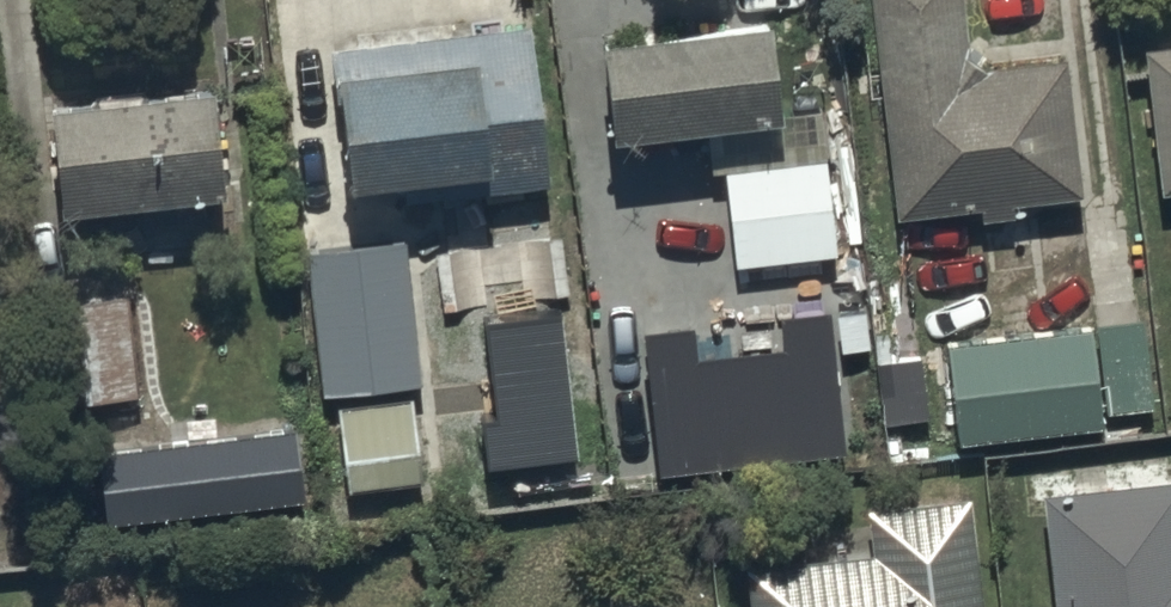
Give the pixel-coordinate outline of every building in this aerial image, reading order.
[(982,197),(984,215),(1020,210),(1018,192),(1085,184),(1067,46),(971,58),(964,0),(835,0),(838,26),(874,22),(897,208),(982,197)] [(606,20),(615,118),(784,102),(774,4),(606,20)] [(536,19),(333,41),(347,165),(473,151),(476,186),(553,177),(536,19)] [(1170,181),(1170,31),(1145,34),(1163,182),(1170,181)] [(216,64),(50,84),(64,193),(229,173),(216,64)] [(826,143),(725,155),(738,261),(839,248),(826,143)] [(412,234),(308,245),(324,398),(343,396),(417,388),(429,386),(412,234)] [(142,404),(127,293),(40,305),(56,416),(142,404)] [(1143,311),(947,335),(959,439),(1107,422),(1105,405),(1154,399),(1143,311)] [(562,316),(487,325),(499,420),(483,422),(489,471),(580,460),(562,316)] [(699,326),(645,333),(662,479),(844,458),(828,317),(787,322),(790,353),(703,363),(699,326)] [(417,388),(343,396),(352,485),(427,477),(417,388)] [(299,428),(106,448),(114,524),(307,504),(299,428)] [(1044,486),(1057,606),(1170,606),(1170,473),(1044,486)] [(976,503),(871,513),(875,564),(752,576),(755,606),(986,606),(976,503)]
